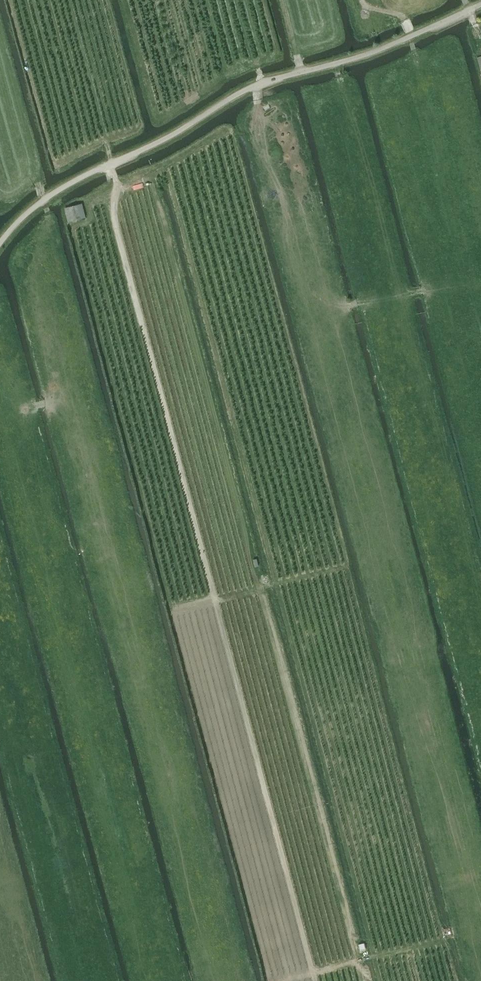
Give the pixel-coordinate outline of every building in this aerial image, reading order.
[(86,219),(82,204),(65,208),(68,223),(86,219)]
